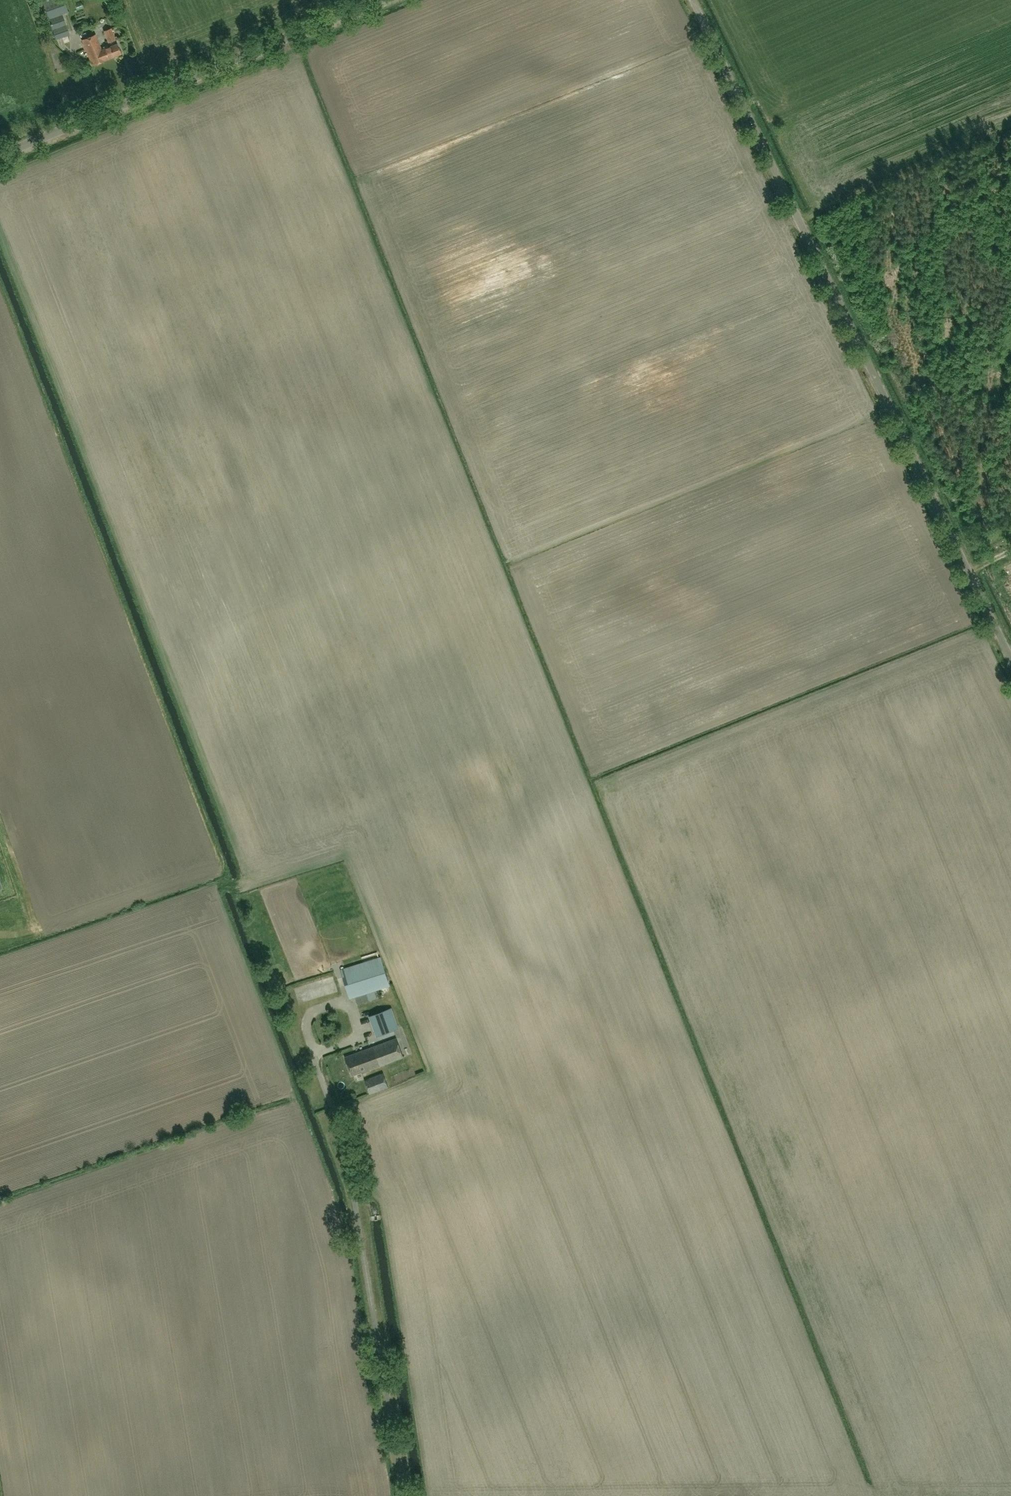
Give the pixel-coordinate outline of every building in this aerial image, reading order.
[(63,0),(42,0),(55,39),(69,34),(62,13),(67,11),(63,0)] [(110,28),(104,31),(108,42),(115,40),(110,28)] [(101,49),(102,49),(95,34),(82,40),(93,65),(105,60),(105,59),(101,49)] [(116,43),(102,49),(101,49),(105,59),(120,53),(116,43)] [(381,957),(341,969),(350,998),(389,986),(381,957)] [(327,979),(321,981),(325,993),(331,991),(327,979)] [(313,987),(318,996),(325,993),(320,983),(313,987)] [(397,1028),(391,1009),(370,1016),(376,1035),(397,1028)] [(405,1027),(396,1030),(405,1055),(413,1052),(405,1027)] [(345,1057),(352,1076),(402,1057),(395,1038),(345,1057)] [(383,1073),(364,1080),(370,1094),(388,1087),(383,1073)]
